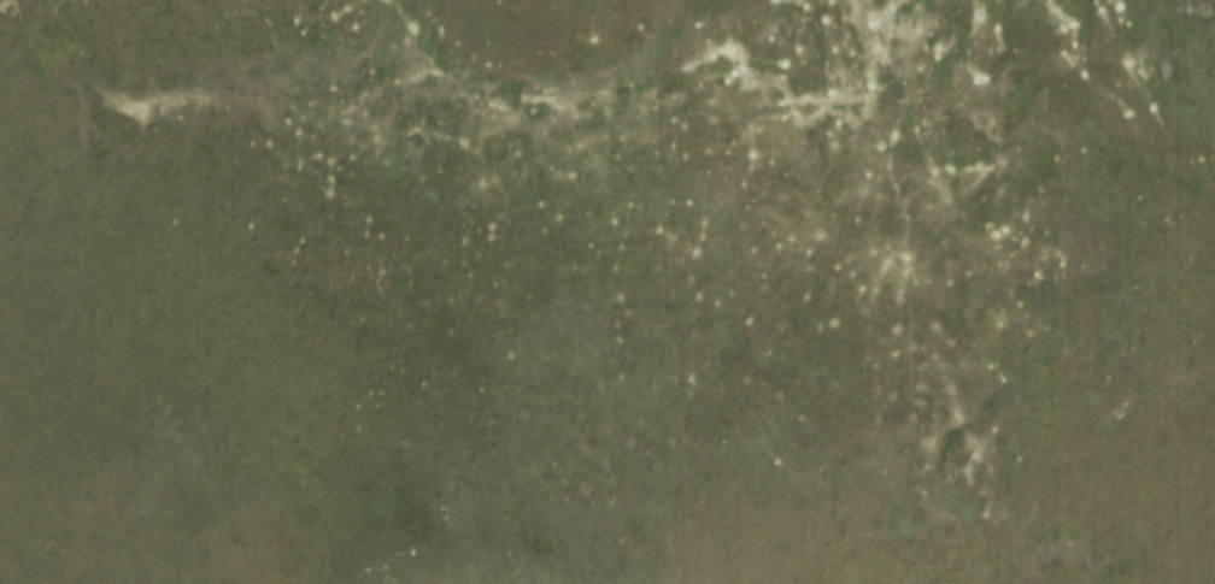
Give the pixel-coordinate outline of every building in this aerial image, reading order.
[(644,34),(669,0),(598,0),(644,34)] [(690,28),(667,109),(680,145),(703,145),(695,122),(746,121),(753,140),(744,152),(755,148),(776,75),(795,128),(843,64),(841,0),(679,0),(690,28)] [(864,91),(881,93),(888,28),(904,29),(907,0),(903,0),(894,0),(893,13),(873,11),(864,91)] [(908,32),(912,39),(921,34),(916,27),(908,32)] [(625,93),(597,90),(595,114),(624,116),(625,93)] [(757,186),(748,153),(735,156),(736,162),(723,165),(725,171),(716,174),(721,195),(757,186)] [(767,251),(780,252),(781,238),(775,238),(775,226),(769,226),(769,217),(759,217),(759,233),(753,233),(752,246),(767,246),(767,251)] [(676,292),(691,289),(692,298),(743,291),(742,287),(714,292),(706,243),(687,246),(687,247),(669,250),(676,292)]
